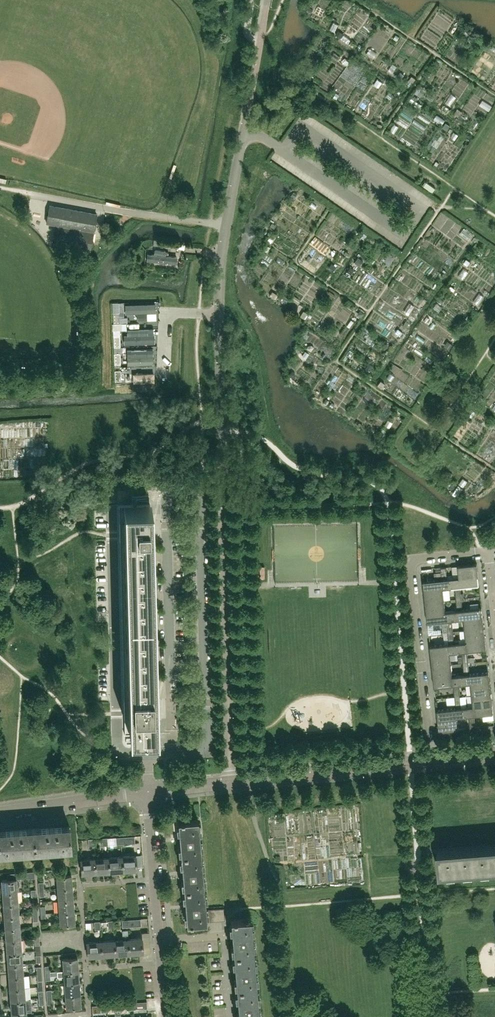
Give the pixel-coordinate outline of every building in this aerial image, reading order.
[(417,87),(414,92),(420,96),(423,92),(417,87)] [(440,106),(447,95),(441,91),(434,103),(440,106)] [(427,129),(431,124),(419,116),(415,121),(427,129)] [(400,140),(402,136),(393,129),(390,134),(400,140)] [(437,137),(424,150),(434,160),(447,147),(437,137)] [(411,142),(408,146),(421,155),(423,151),(411,142)] [(426,180),(423,185),(433,192),(436,187),(426,180)] [(322,217),(317,203),(311,205),(309,198),(294,203),(300,224),(322,217)] [(91,243),(97,214),(60,207),(50,205),(46,223),(57,225),(53,243),(90,250),(91,243)] [(459,237),(468,243),(471,238),(463,232),(459,237)] [(169,249),(168,253),(179,255),(180,247),(153,243),(153,247),(169,249)] [(179,259),(170,258),(171,254),(154,252),(153,257),(146,256),(144,265),(178,269),(179,259)] [(450,309),(456,310),(458,296),(447,295),(446,303),(450,303),(450,309)] [(280,302),(285,307),(289,302),(284,298),(280,302)] [(380,302),(373,312),(377,315),(384,305),(380,302)] [(409,306),(404,314),(413,320),(418,312),(409,306)] [(154,348),(134,348),(134,356),(128,356),(128,362),(155,362),(154,348)] [(463,477),(459,483),(464,487),(468,481),(463,477)] [(152,619),(150,537),(149,504),(126,505),(129,619),(152,619)] [(479,576),(477,563),(458,565),(459,577),(459,578),(479,576)] [(452,587),(451,578),(448,578),(446,566),(441,567),(442,579),(423,581),(424,590),(443,588),(452,587)] [(451,578),(452,587),(455,587),(456,599),(462,598),(464,598),(464,593),(461,593),(460,586),(479,584),(479,576),(459,578),(459,577),(451,578)] [(444,600),(443,588),(424,590),(425,602),(444,600)] [(483,616),(482,607),(463,609),(462,598),(456,599),(457,606),(454,606),(454,610),(455,619),(464,618),(483,616)] [(446,612),(446,611),(444,600),(425,602),(427,614),(446,612)] [(455,619),(454,610),(446,611),(446,612),(427,614),(428,622),(447,620),(448,632),(453,631),(452,620),(455,619)] [(465,630),(484,628),(483,616),(464,618),(465,630)] [(155,733),(154,684),(152,619),(129,619),(132,733),(155,733)] [(485,639),(484,628),(465,630),(466,641),(466,642),(485,640),(485,639)] [(458,652),(457,642),(455,643),(453,631),(448,632),(449,643),(430,645),(431,654),(450,652),(450,653),(458,652)] [(486,649),(485,640),(466,642),(466,641),(457,642),(458,652),(462,651),(462,657),(463,662),(463,663),(469,662),(467,651),(486,649)] [(451,664),(450,653),(450,652),(431,654),(432,666),(451,664)] [(490,681),(489,672),(470,674),(469,662),(463,663),(464,674),(461,675),(462,684),(471,683),(490,681)] [(453,676),(451,664),(432,666),(434,678),(453,676)] [(462,684),(461,675),(453,676),(434,678),(435,687),(454,685),(455,696),(460,696),(459,684),(462,684)] [(491,693),(490,681),(471,683),(472,695),(491,693)] [(492,704),(491,693),(472,695),(473,706),(473,707),(492,704)] [(465,716),(464,707),(462,707),(460,696),(455,696),(456,708),(437,710),(438,719),(457,717),(465,716)] [(493,713),(492,704),(473,707),(473,706),(464,707),(465,716),(469,716),(470,727),(476,727),(474,715),(493,713)] [(458,729),(457,717),(438,719),(439,731),(458,729)] [(201,854),(198,819),(183,821),(183,820),(181,821),(178,821),(179,836),(177,836),(177,841),(180,841),(181,856),(201,854)] [(71,847),(69,825),(33,828),(35,850),(71,847)] [(33,828),(0,831),(0,852),(35,850),(33,828)] [(135,843),(135,835),(121,836),(121,844),(135,843)] [(439,852),(438,852),(440,873),(441,873),(494,868),(494,848),(439,852)] [(204,888),(202,871),(201,854),(181,856),(182,870),(180,870),(180,875),(183,875),(184,890),(204,888)] [(122,856),(123,870),(137,869),(136,855),(135,855),(122,856)] [(123,870),(122,856),(109,857),(110,871),(123,870)] [(82,873),(96,872),(95,857),(94,858),(95,858),(82,859),(81,858),(82,873)] [(110,871),(109,857),(108,857),(95,858),(95,857),(96,872),(109,871),(110,871)] [(71,887),(71,875),(71,874),(56,875),(56,876),(57,876),(58,888),(71,887)] [(16,891),(19,891),(19,886),(20,884),(20,880),(17,878),(14,878),(1,879),(1,880),(2,880),(3,892),(16,891)] [(72,899),(71,887),(58,888),(59,900),(72,899)] [(206,909),(204,888),(184,890),(185,904),(183,904),(183,909),(186,909),(187,924),(190,924),(193,924),(193,923),(207,922),(207,921),(206,909)] [(17,903),(16,891),(3,892),(4,904),(17,903)] [(73,911),(72,899),(59,900),(60,912),(73,911)] [(18,915),(17,903),(4,904),(4,908),(5,916),(18,915)] [(74,922),(73,911),(60,912),(61,923),(60,923),(60,924),(75,923),(75,922),(74,922)] [(19,928),(18,915),(5,916),(6,929),(19,928)] [(141,925),(141,918),(127,919),(127,926),(141,925)] [(254,952),(251,918),(236,919),(233,919),(231,919),(231,930),(232,934),(232,939),(233,954),(254,952)] [(20,940),(19,928),(6,929),(7,941),(20,940)] [(143,952),(142,937),(142,938),(129,939),(128,939),(130,953),(143,952)] [(130,953),(128,939),(115,940),(116,954),(129,953),(130,953)] [(21,952),(20,940),(7,941),(8,953),(21,952)] [(116,954),(115,940),(114,940),(101,941),(102,955),(115,954),(116,954)] [(87,942),(88,956),(101,955),(102,955),(101,941),(100,941),(101,941),(88,942),(87,942)] [(22,964),(21,952),(8,953),(8,954),(9,965),(22,964)] [(257,986),(254,952),(233,954),(235,968),(235,973),(236,988),(257,986)] [(78,970),(77,958),(77,957),(62,958),(62,959),(63,959),(64,971),(78,970)] [(23,976),(22,964),(9,965),(10,977),(23,976)] [(78,982),(78,970),(64,971),(57,971),(58,976),(65,976),(65,983),(78,982)] [(24,988),(23,976),(10,977),(11,989),(24,988)] [(66,995),(79,994),(78,982),(65,983),(66,995)] [(258,1003),(257,986),(236,988),(238,1002),(238,1006),(239,1016),(259,1016),(258,1003)] [(24,1000),(24,988),(11,989),(12,1001),(31,1000),(31,999),(24,1000)] [(80,1005),(79,994),(66,995),(67,1006),(66,1006),(66,1007),(81,1006),(81,1005),(80,1005)] [(12,1016),(23,1016),(23,1012),(32,1011),(31,1000),(12,1001),(12,1012),(11,1012),(11,1013),(12,1013),(12,1016)] [(147,1008),(147,1001),(133,1002),(134,1009),(147,1008)]
